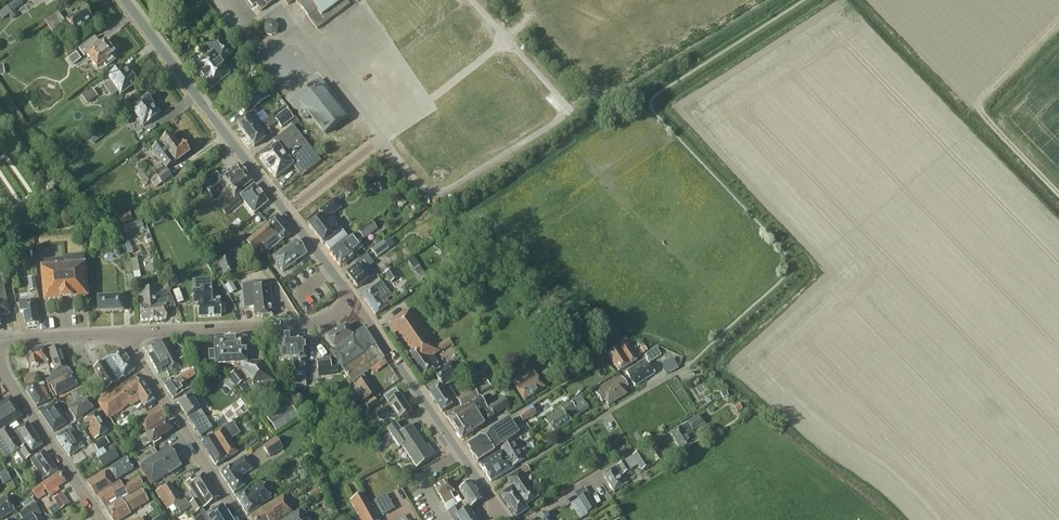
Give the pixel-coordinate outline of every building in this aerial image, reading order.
[(21,0),(16,0),(0,11),(0,15),(3,19),(9,15),(12,19),(18,15),(14,10),(23,3),(21,0)] [(253,7),(256,4),(261,11),(276,0),(248,0),(253,7)] [(317,28),(350,5),(346,0),(297,0),(317,28)] [(93,22),(84,8),(80,10),(79,8),(72,13),(74,15),(67,20),(67,21),(66,22),(58,12),(45,21),(53,32),(63,24),(67,29),(71,26),(77,34),(93,22)] [(268,37),(280,31),(275,19),(262,25),(268,37)] [(194,66),(211,89),(230,75),(221,63),(233,54),(220,36),(207,45),(213,53),(194,66)] [(99,44),(95,38),(80,49),(85,56),(87,54),(97,68),(104,63),(107,67),(116,61),(112,57),(115,54),(116,52),(115,49),(113,48),(111,48),(105,40),(99,44)] [(69,57),(74,65),(81,59),(76,52),(69,57)] [(118,92),(121,96),(137,84),(124,66),(108,78),(111,82),(104,86),(112,96),(118,92)] [(303,93),(293,101),(306,119),(312,115),(316,120),(315,121),(316,122),(317,121),(321,127),(320,127),(321,128),(321,127),(323,130),(323,131),(324,130),(326,133),(325,133),(325,134),(326,133),(343,121),(342,120),(343,120),(343,119),(342,120),(338,114),(339,114),(338,113),(337,114),(333,108),(334,107),(333,107),(332,108),(328,102),(329,101),(328,102),(323,96),(328,91),(320,80),(309,89),(308,88),(308,89),(308,90),(304,92),(303,93)] [(87,104),(98,96),(92,88),(81,96),(87,104)] [(248,99),(253,107),(269,97),(264,88),(248,99)] [(130,108),(144,126),(160,114),(147,96),(130,108)] [(278,122),(281,127),(293,118),(287,108),(275,118),(278,122)] [(246,135),(260,125),(254,117),(257,115),(258,114),(254,109),(246,115),(247,116),(237,124),(246,135)] [(266,133),(260,125),(246,135),(252,144),(255,147),(259,144),(264,140),(273,134),(270,130),(266,133)] [(294,126),(285,134),(274,141),(277,145),(260,158),(276,179),(293,166),(302,177),(321,162),(294,126)] [(183,144),(180,146),(170,135),(159,143),(160,144),(152,150),(162,164),(153,171),(163,184),(173,176),(168,168),(174,164),(175,164),(190,153),(183,144)] [(234,199),(242,193),(240,191),(252,182),(238,165),(221,179),(215,172),(202,182),(213,197),(225,188),(234,199)] [(243,194),(239,195),(254,214),(268,203),(254,185),(243,194)] [(238,198),(223,210),(226,214),(241,202),(238,198)] [(324,244),(330,251),(348,237),(335,221),(337,220),(333,214),(341,208),(334,200),(319,211),(322,215),(308,225),(323,244),(324,244)] [(181,222),(190,216),(184,208),(176,214),(181,222)] [(130,211),(119,215),(122,223),(133,219),(130,211)] [(246,241),(253,251),(263,243),(269,251),(291,234),(278,217),(246,241)] [(479,219),(471,222),(473,231),(482,229),(479,219)] [(363,238),(364,239),(377,228),(372,222),(354,236),(353,235),(331,253),(341,266),(355,255),(354,254),(363,248),(358,242),(363,238)] [(242,246),(239,239),(221,248),(223,254),(242,246)] [(273,258),(283,272),(307,254),(297,240),(273,258)] [(371,250),(377,258),(389,249),(383,241),(371,250)] [(41,262),(44,302),(88,298),(84,255),(63,257),(63,260),(41,262)] [(235,272),(230,255),(218,258),(219,261),(213,262),(218,277),(235,272)] [(347,274),(357,288),(375,274),(369,266),(372,265),(374,263),(369,255),(361,261),(356,264),(358,266),(347,274)] [(413,257),(408,261),(415,270),(420,266),(413,257)] [(7,315),(10,315),(0,264),(0,317),(7,315)] [(381,268),(385,273),(391,269),(388,264),(381,268)] [(422,280),(427,277),(420,266),(415,270),(422,280)] [(169,267),(165,269),(172,286),(176,284),(169,267)] [(391,283),(398,279),(393,269),(385,274),(391,283)] [(37,290),(35,277),(28,278),(30,291),(37,290)] [(221,299),(212,299),(211,282),(193,283),(194,304),(198,304),(199,317),(221,316),(221,313),(224,312),(226,310),(226,306),(224,304),(221,305),(221,299)] [(232,282),(225,286),(230,295),(237,291),(232,282)] [(254,307),(255,316),(273,315),(269,282),(243,284),(245,308),(254,307)] [(363,297),(376,315),(385,308),(390,304),(387,299),(391,297),(381,282),(370,290),(371,291),(363,297)] [(168,290),(166,291),(155,296),(155,288),(143,289),(144,306),(141,307),(142,321),(166,319),(165,308),(176,307),(168,290)] [(179,289),(173,292),(178,304),(184,302),(179,289)] [(130,297),(122,297),(98,298),(99,313),(124,312),(130,311),(130,297)] [(24,313),(25,326),(39,324),(36,301),(20,304),(21,313),(24,313)] [(435,374),(449,364),(441,370),(438,365),(439,365),(433,355),(452,343),(449,338),(438,345),(414,308),(389,324),(409,356),(408,356),(421,377),(432,369),(435,374)] [(331,352),(353,383),(363,375),(385,360),(364,328),(352,336),(345,326),(327,339),(334,349),(331,352)] [(292,340),(292,337),(281,337),(282,349),(278,349),(279,360),(293,360),(294,387),(306,386),(304,359),(306,359),(305,340),(292,340)] [(247,362),(246,339),(214,340),(215,351),(209,352),(209,361),(215,360),(215,365),(240,364),(252,383),(275,382),(262,362),(247,362)] [(176,361),(164,340),(154,342),(143,348),(158,373),(165,369),(169,377),(181,370),(183,374),(194,370),(189,362),(188,363),(185,356),(176,361)] [(637,359),(626,342),(608,353),(619,370),(637,359)] [(45,347),(37,349),(25,350),(28,368),(48,365),(45,347)] [(51,376),(68,369),(67,367),(60,347),(49,351),(55,371),(50,373),(51,376)] [(656,348),(645,355),(650,362),(661,355),(656,348)] [(135,371),(120,350),(103,362),(103,363),(94,369),(107,389),(123,378),(123,379),(135,371)] [(316,360),(318,370),(332,367),(330,357),(316,360)] [(538,368),(545,364),(541,357),(523,368),(526,372),(512,381),(524,400),(545,388),(534,370),(538,368)] [(662,364),(666,371),(670,373),(679,368),(673,357),(662,364)] [(655,373),(646,360),(627,373),(635,386),(655,373)] [(452,363),(449,364),(435,374),(442,384),(459,373),(452,363)] [(77,385),(68,369),(51,376),(51,377),(45,380),(48,386),(51,385),(57,396),(77,385)] [(197,375),(194,370),(178,376),(165,385),(174,399),(189,389),(185,383),(197,375)] [(236,387),(243,381),(234,371),(228,377),(236,387)] [(26,385),(37,381),(38,381),(34,372),(22,377),(26,385)] [(139,382),(134,376),(97,401),(109,419),(113,416),(119,424),(130,416),(125,409),(129,406),(132,407),(140,402),(143,407),(155,399),(142,380),(139,382)] [(354,385),(365,402),(378,393),(367,377),(354,385)] [(628,387),(622,377),(596,393),(601,403),(605,400),(609,405),(627,394),(624,389),(628,387)] [(480,395),(491,386),(487,381),(476,389),(480,395)] [(41,384),(37,386),(26,391),(36,406),(50,399),(45,391),(46,391),(41,384)] [(459,403),(461,406),(478,395),(474,389),(458,399),(454,393),(448,384),(442,388),(440,386),(429,393),(442,412),(458,401),(459,403)] [(192,389),(183,394),(187,400),(195,394),(192,389)] [(385,397),(394,410),(396,415),(395,416),(389,415),(386,411),(381,410),(378,412),(377,417),(380,420),(384,421),(388,419),(395,420),(398,418),(399,419),(411,411),(396,389),(385,397)] [(581,395),(571,403),(571,402),(545,420),(555,433),(570,421),(566,416),(576,408),(580,413),(589,407),(581,395)] [(188,416),(201,436),(212,429),(199,409),(200,409),(192,397),(179,405),(187,417),(188,416)] [(504,398),(487,409),(479,397),(448,418),(454,429),(461,439),(484,425),(483,423),(509,406),(504,398)] [(23,417),(11,398),(0,405),(0,432),(23,417)] [(86,398),(69,409),(76,420),(93,409),(86,398)] [(378,404),(374,398),(364,404),(369,411),(378,404)] [(298,418),(287,401),(265,416),(276,433),(298,418)] [(66,423),(54,404),(41,413),(53,432),(66,423)] [(141,424),(145,430),(165,417),(158,407),(140,419),(142,423),(141,424)] [(536,415),(532,407),(518,414),(523,422),(536,415)] [(99,436),(99,437),(108,431),(96,412),(86,418),(87,419),(83,421),(95,439),(99,436)] [(696,438),(692,431),(705,424),(701,416),(671,434),(681,451),(691,445),(690,442),(696,438)] [(519,435),(509,419),(490,432),(486,439),(480,438),(467,447),(478,463),(495,452),(494,451),(519,435)] [(172,429),(166,420),(145,434),(146,435),(139,439),(144,447),(152,443),(152,444),(161,438),(160,437),(172,429)] [(233,423),(201,443),(216,466),(237,452),(230,440),(240,433),(233,423)] [(12,434),(9,429),(0,435),(0,451),(5,459),(16,452),(23,463),(34,455),(32,452),(42,445),(28,424),(12,434)] [(402,432),(392,438),(399,448),(401,446),(416,468),(433,457),(426,447),(412,426),(402,432)] [(84,446),(72,428),(67,431),(57,437),(69,456),(79,449),(84,446)] [(644,437),(640,431),(634,435),(638,441),(644,437)] [(373,439),(377,446),(382,443),(378,436),(373,439)] [(109,444),(105,438),(94,445),(98,451),(109,444)] [(282,449),(275,438),(262,446),(269,457),(282,449)] [(526,442),(529,448),(535,445),(532,439),(526,442)] [(524,459),(513,442),(501,450),(502,452),(480,465),(490,482),(512,468),(512,467),(524,459)] [(618,446),(610,442),(609,445),(608,444),(605,450),(606,451),(605,452),(613,456),(618,446)] [(653,444),(648,447),(653,455),(658,452),(653,444)] [(182,466),(169,447),(157,454),(154,449),(136,461),(151,485),(169,473),(169,474),(182,466)] [(109,463),(118,458),(114,450),(104,456),(105,458),(100,461),(103,467),(109,463)] [(617,467),(603,475),(614,492),(628,483),(622,475),(630,470),(638,465),(641,471),(650,466),(642,451),(624,462),(617,466),(617,467)] [(45,452),(37,457),(31,461),(43,480),(57,470),(45,452)] [(220,473),(233,493),(245,485),(240,478),(253,469),(245,457),(220,473)] [(110,470),(117,480),(133,469),(126,459),(110,469),(110,470)] [(529,471),(526,466),(519,471),(508,479),(513,487),(501,495),(517,517),(527,510),(525,506),(537,498),(522,476),(529,471)] [(6,469),(0,472),(0,480),(1,481),(10,475),(6,469)] [(97,495),(113,485),(114,485),(105,473),(104,472),(86,482),(96,496),(96,495),(97,495)] [(59,473),(43,484),(32,491),(37,500),(46,495),(43,491),(46,490),(51,496),(60,490),(58,487),(65,482),(59,473)] [(190,504),(196,513),(203,508),(219,498),(204,475),(192,483),(190,480),(186,483),(197,499),(190,504)] [(116,483),(114,485),(113,485),(97,495),(106,509),(121,500),(143,487),(138,478),(123,486),(119,481),(119,482),(116,483)] [(456,503),(451,494),(454,492),(446,480),(434,487),(447,509),(456,503)] [(26,486),(29,491),(36,487),(32,482),(26,486)] [(459,490),(471,508),(482,500),(470,482),(459,490)] [(167,509),(176,504),(181,501),(170,483),(156,492),(167,509)] [(236,497),(247,516),(259,509),(258,507),(271,499),(262,484),(249,492),(247,490),(236,497)] [(322,495),(318,488),(308,494),(312,501),(322,495)] [(106,509),(115,503),(115,504),(106,510),(112,519),(121,519),(130,514),(129,513),(148,501),(142,490),(133,496),(133,494),(121,500),(106,509)] [(52,499),(60,510),(69,504),(62,493),(52,499)] [(364,493),(350,501),(361,519),(379,519),(364,493)] [(386,494),(374,501),(383,516),(395,509),(386,494)] [(578,499),(586,513),(595,507),(587,494),(578,499)] [(300,511),(299,510),(294,513),(283,496),(261,510),(249,518),(251,519),(286,519),(300,511)] [(22,503),(26,509),(35,504),(31,497),(22,503)] [(186,497),(181,501),(176,504),(181,512),(191,505),(186,497)] [(14,512),(5,498),(0,501),(0,519),(1,519),(14,512)] [(456,503),(447,509),(446,510),(452,519),(476,519),(469,508),(462,512),(456,503)] [(35,519),(42,515),(35,504),(18,516),(13,519),(35,519)] [(196,513),(192,515),(195,519),(231,519),(223,506),(208,516),(203,508),(196,513)] [(300,511),(286,519),(305,519),(303,516),(306,514),(303,509),(300,511)]
